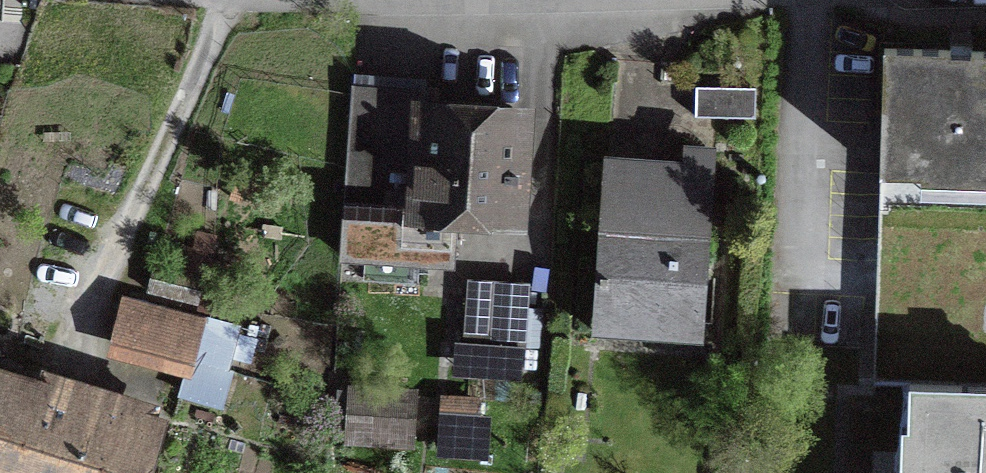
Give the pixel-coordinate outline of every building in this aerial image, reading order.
[(888,52),(880,181),(985,187),(985,57),(888,52)] [(418,232),(527,238),(533,121),(424,115),(426,83),(351,79),(341,259),(416,263),(418,232)] [(713,168),(601,163),(593,345),(705,350),(713,168)] [(529,292),(469,288),(465,352),(525,356),(529,292)] [(238,335),(122,304),(107,362),(222,393),(238,335)] [(0,368),(0,472),(147,472),(164,419),(0,368)] [(910,385),(907,472),(985,472),(985,388),(910,385)] [(420,391),(350,390),(349,454),(419,454),(420,391)] [(476,399),(445,397),(444,423),(474,425),(476,399)]
